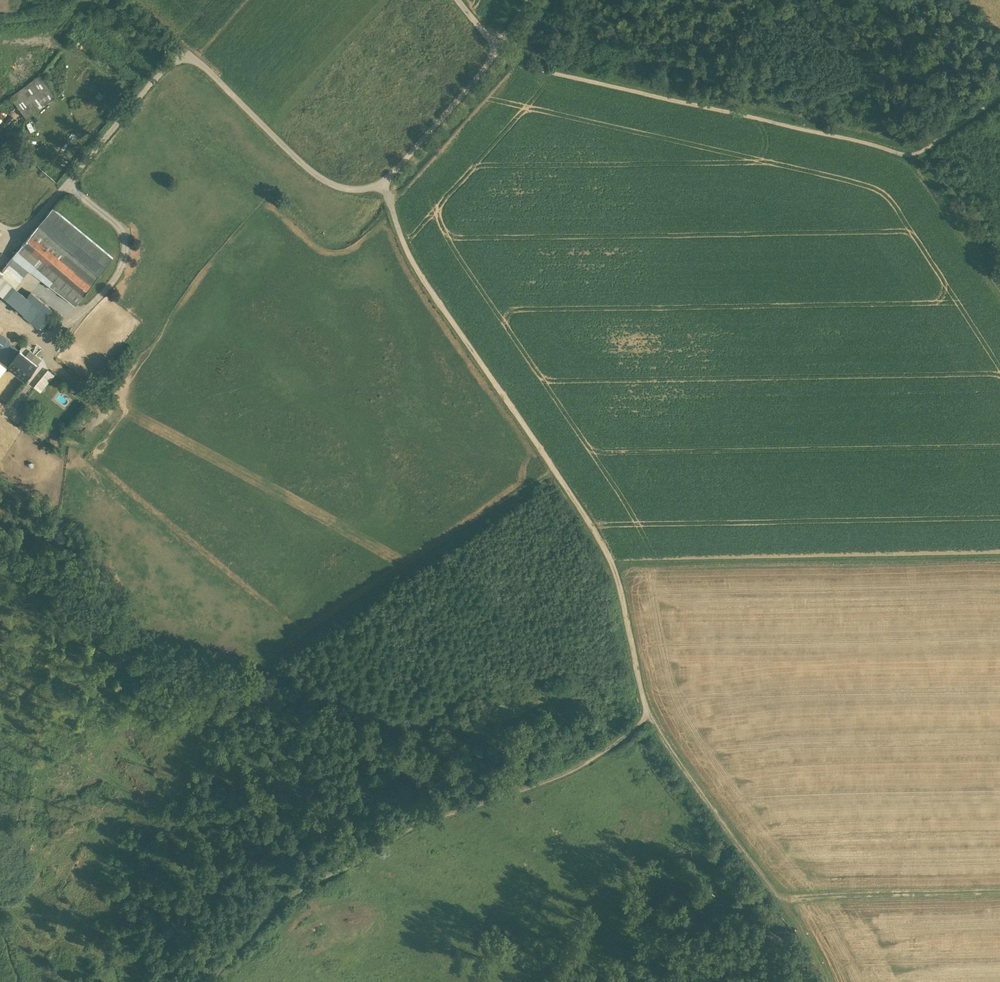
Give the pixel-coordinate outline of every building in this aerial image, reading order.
[(41,76),(11,98),(27,119),(56,97),(41,76)] [(86,268),(98,278),(114,257),(52,207),(37,226),(39,228),(66,251),(86,268)] [(23,242),(25,243),(32,234),(33,235),(39,228),(37,226),(23,242)] [(66,251),(39,228),(33,235),(61,258),(66,251)] [(33,235),(32,234),(25,243),(72,284),(80,274),(61,258),(33,235)] [(76,306),(85,295),(72,284),(25,243),(23,242),(13,257),(29,269),(76,306)] [(86,268),(66,251),(61,258),(80,274),(86,268)] [(1,270),(0,272),(0,277),(14,288),(29,269),(13,257),(1,270)] [(98,278),(86,268),(80,274),(72,284),(85,295),(98,278)] [(0,277),(0,294),(11,304),(20,293),(14,288),(0,277)] [(33,304),(20,293),(11,304),(24,314),(33,304)] [(38,297),(33,304),(24,314),(39,327),(51,312),(38,297)] [(9,366),(21,350),(0,334),(0,359),(9,366)] [(32,349),(27,355),(39,364),(43,358),(32,349)] [(21,350),(9,366),(26,380),(39,364),(27,355),(21,350)] [(0,359),(0,377),(9,366),(0,359)] [(36,386),(42,392),(57,374),(51,369),(36,386)]
